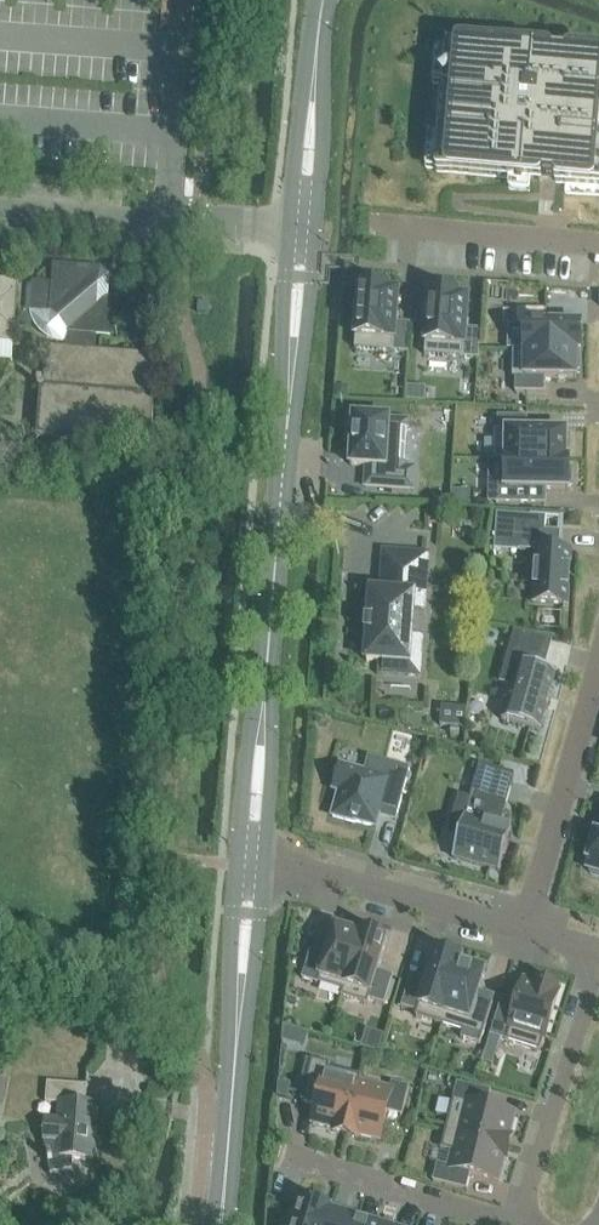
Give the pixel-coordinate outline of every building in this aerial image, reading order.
[(435,170),(435,171),(435,172),(436,172),(508,179),(530,181),(541,182),(542,181),(542,180),(543,178),(554,179),(553,181),(554,181),(554,182),(555,183),(565,184),(598,187),(598,143),(596,143),(598,106),(598,58),(567,55),(566,55),(565,55),(565,56),(564,56),(564,57),(563,57),(554,57),(554,56),(553,56),(553,55),(552,54),(551,54),(541,53),(519,51),(449,45),(448,45),(447,45),(446,46),(446,47),(445,47),(445,48),(442,85),(442,86),(442,87),(442,88),(443,88),(444,88),(454,89),(450,130),(440,129),(439,130),(438,131),(438,132),(435,170)] [(30,312),(31,316),(33,322),(39,330),(47,337),(56,342),(67,343),(95,345),(96,336),(113,337),(116,299),(99,297),(101,270),(53,266),(52,284),(25,282),(23,311),(30,312)] [(13,340),(18,279),(0,277),(0,339),(13,340)] [(354,304),(353,318),(356,319),(354,349),(407,353),(410,324),(395,323),(398,293),(387,292),(388,288),(385,288),(385,283),(362,282),(362,286),(359,286),(358,304),(354,304)] [(424,355),(463,358),(478,359),(480,330),(465,329),(468,299),(458,298),(458,294),(455,294),(456,289),(443,288),(432,288),(432,292),(429,292),(424,355)] [(525,325),(524,349),(579,350),(580,324),(545,324),(545,309),(516,309),(516,325),(525,325)] [(155,356),(104,352),(46,348),(43,384),(38,383),(38,388),(40,388),(36,437),(150,446),(154,398),(152,397),(155,356)] [(579,371),(579,350),(524,349),(513,349),(512,378),(515,378),(515,392),(544,392),(544,378),(576,378),(576,371),(579,371)] [(405,385),(404,400),(424,402),(425,387),(405,385)] [(336,399),(347,399),(347,392),(344,388),(336,388),(336,399)] [(351,441),(350,465),(386,467),(389,419),(353,416),(352,421),(348,421),(346,440),(351,441)] [(494,431),(494,461),(505,461),(505,459),(566,460),(566,456),(566,454),(569,454),(569,437),(569,435),(566,435),(566,432),(538,431),(532,431),(526,431),(526,417),(497,416),(497,431),(494,431)] [(489,461),(488,486),(496,486),(496,496),(496,503),(525,504),(525,489),(530,489),(537,489),(568,490),(568,487),(571,487),(572,468),(569,468),(569,460),(566,460),(505,459),(505,461),(494,461),(489,461)] [(474,490),(455,490),(454,505),(474,505),(474,490)] [(496,514),(494,545),(520,547),(520,551),(536,552),(533,603),(568,605),(571,552),(558,551),(559,532),(544,531),(545,517),(496,514)] [(381,594),(372,593),(373,591),(371,591),(371,596),(366,595),(365,615),(369,616),(368,638),(363,637),(362,658),(366,658),(366,662),(367,662),(367,661),(407,663),(407,661),(417,661),(419,639),(409,638),(412,598),(422,598),(425,556),(383,553),(381,594)] [(547,641),(514,632),(509,651),(520,654),(501,721),(540,731),(540,730),(546,708),(547,709),(550,697),(549,697),(555,675),(556,674),(544,670),(547,659),(542,657),(547,641)] [(466,709),(441,707),(440,726),(465,727),(466,709)] [(355,822),(366,825),(368,825),(370,825),(372,825),(373,824),(375,823),(376,821),(377,820),(378,818),(380,809),(397,814),(409,769),(368,758),(364,772),(340,765),(333,790),(338,792),(332,817),(354,823),(355,822)] [(499,872),(511,830),(500,826),(514,775),(479,765),(452,859),(499,872)] [(595,836),(587,869),(591,870),(590,875),(598,877),(598,837),(595,836)] [(310,950),(301,979),(317,984),(317,983),(342,991),(360,932),(339,926),(338,929),(334,928),(326,955),(310,950)] [(387,941),(360,932),(342,991),(340,996),(367,1005),(368,1000),(384,1004),(393,976),(377,971),(387,941)] [(409,979),(401,1007),(416,1012),(415,1017),(442,1025),(461,961),(434,953),(425,984),(409,979)] [(482,968),(461,961),(442,1025),(482,1037),(492,1003),(477,998),(485,972),(481,970),(482,968)] [(501,999),(490,1036),(505,1040),(505,1041),(539,1052),(559,989),(553,987),(551,984),(543,981),(540,983),(534,981),(533,983),(524,980),(517,1003),(501,999)] [(377,1053),(382,1035),(365,1030),(360,1047),(377,1053)] [(382,1054),(393,1058),(395,1051),(384,1048),(382,1054)] [(329,1064),(311,1060),(301,1102),(316,1106),(312,1124),(333,1129),(333,1131),(336,1132),(337,1130),(345,1132),(359,1076),(328,1069),(329,1064)] [(389,1089),(359,1082),(360,1076),(359,1076),(345,1132),(354,1135),(354,1136),(357,1137),(358,1135),(379,1141),(386,1112),(402,1116),(409,1087),(391,1083),(389,1089)] [(8,1080),(0,1079),(0,1121),(8,1080)] [(277,1097),(287,1099),(291,1085),(279,1082),(277,1097)] [(490,1091),(457,1083),(445,1132),(507,1148),(509,1139),(510,1139),(511,1136),(510,1135),(515,1114),(486,1107),(490,1091)] [(49,1173),(49,1174),(72,1170),(73,1159),(93,1160),(97,1106),(86,1105),(87,1086),(47,1084),(45,1103),(60,1104),(58,1121),(44,1120),(43,1142),(44,1142),(50,1172),(49,1173)] [(507,1148),(445,1132),(441,1149),(452,1152),(448,1167),(437,1164),(433,1182),(466,1190),(470,1174),(498,1181),(504,1160),(505,1160),(506,1157),(505,1157),(507,1148)] [(300,1201),(297,1213),(291,1211),(287,1224),(325,1224),(329,1210),(300,1201)] [(329,1210),(325,1224),(355,1224),(356,1221),(330,1212),(330,1210),(329,1210)]
